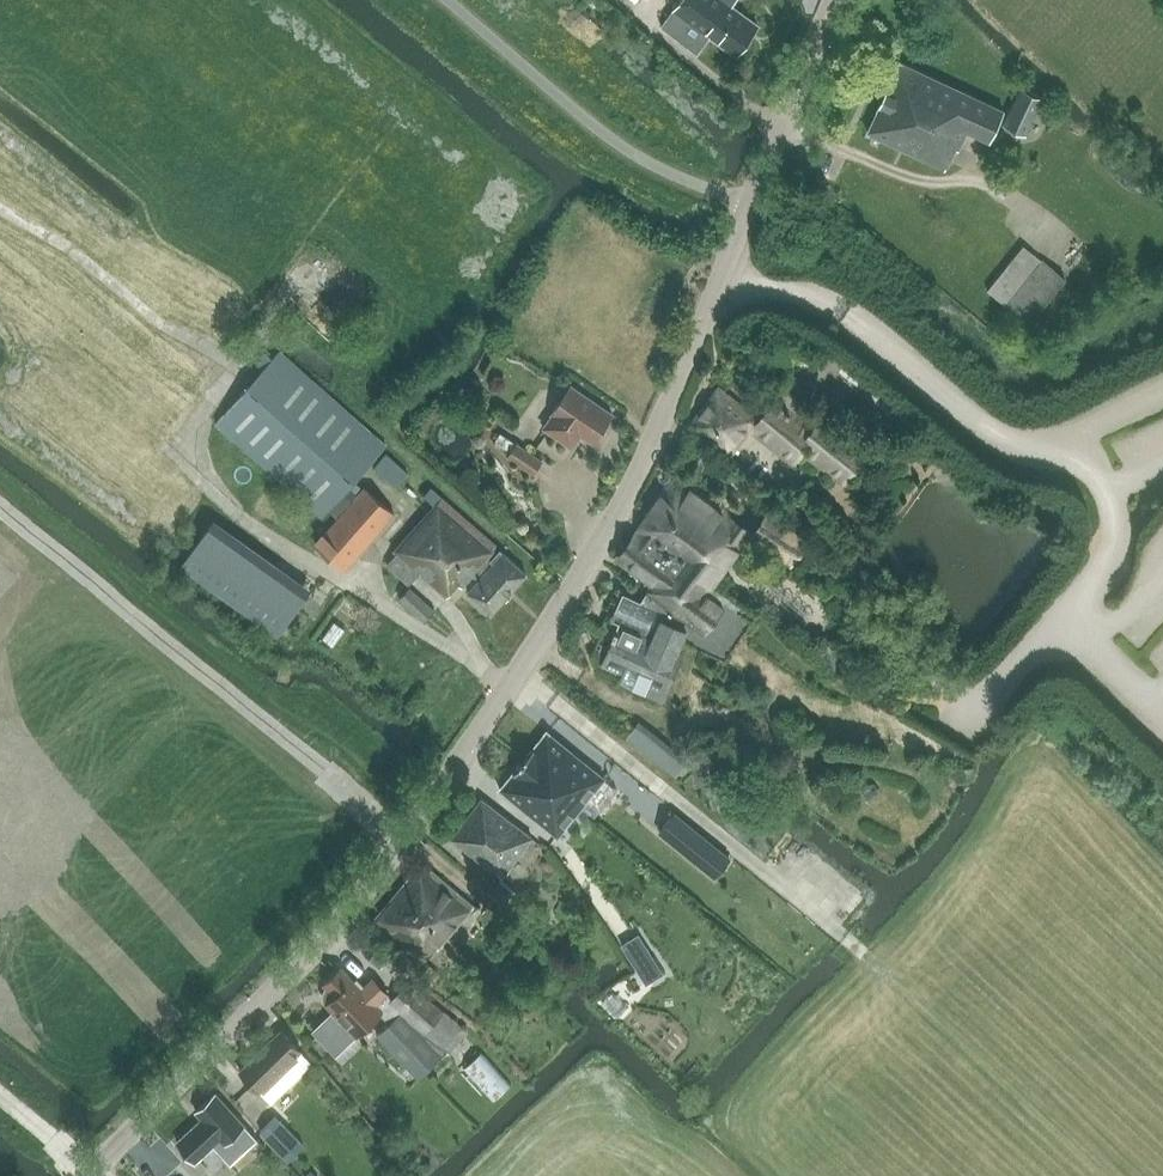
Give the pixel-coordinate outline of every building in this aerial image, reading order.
[(757,24),(731,6),(735,0),(680,0),(662,25),(697,53),(710,35),(736,54),(757,24)] [(1004,110),(900,61),(867,132),(945,168),(955,148),(958,149),(966,130),(989,141),(1004,110)] [(1003,124),(1026,134),(1043,97),(1020,87),(1003,124)] [(984,289),(1026,323),(1063,275),(1022,242),(984,289)] [(216,422),(251,454),(322,518),(330,510),(338,518),(315,544),(344,569),(394,514),(365,488),(357,496),(348,488),(386,446),(279,350),(216,422)] [(544,427),(572,447),(581,434),(593,442),(600,432),(606,430),(605,424),(612,414),(571,385),(551,413),(553,414),(544,427)] [(841,478),(859,457),(839,441),(843,435),(823,419),(813,432),(776,403),(760,423),(718,390),(690,426),(728,455),(749,426),(793,460),(802,448),(841,478)] [(507,455),(533,474),(542,461),(516,443),(507,455)] [(396,487),(408,474),(386,453),(373,467),(396,487)] [(658,609),(655,615),(690,631),(687,638),(726,656),(752,621),(738,610),(743,604),(717,585),(752,536),(728,518),(674,477),(647,512),(652,516),(642,529),(637,537),(622,557),(654,581),(642,601),(658,609)] [(491,612),(526,573),(499,549),(490,560),(493,563),(487,569),(482,564),(497,547),(430,488),(424,495),(434,505),(394,550),(446,596),(458,583),(462,586),(472,574),(478,580),(467,592),(491,612)] [(789,558),(804,537),(769,514),(755,535),(789,558)] [(803,576),(784,594),(807,617),(825,599),(803,576)] [(254,618),(278,635),(307,594),(283,577),(254,618)] [(409,589),(401,599),(424,619),(432,609),(409,589)] [(660,698),(687,638),(690,631),(655,615),(658,609),(642,601),(625,594),(615,616),(623,619),(604,662),(624,671),(620,680),(660,698)] [(601,769),(537,721),(492,786),(556,834),(601,769)] [(648,735),(636,725),(627,738),(639,747),(648,735)] [(672,752),(663,765),(675,774),(685,762),(672,752)] [(502,875),(532,837),(481,798),(451,838),(486,864),(487,863),(502,875)] [(700,864),(715,846),(674,813),(659,831),(700,864)] [(438,948),(474,906),(422,862),(374,919),(422,961),(435,946),(438,948)] [(638,934),(622,944),(636,967),(653,956),(638,934)] [(468,1028),(443,1011),(406,980),(391,998),(373,978),(361,989),(341,967),(324,984),(327,987),(326,989),(324,993),(324,997),(325,1001),(326,1004),(356,1035),(380,1013),(389,1023),(376,1035),(418,1077),(447,1051),(468,1028)] [(627,1006),(611,992),(602,1002),(617,1016),(627,1006)] [(272,1104),(313,1064),(281,1030),(239,1070),(260,1091),(272,1104)] [(467,1067),(495,1098),(512,1083),(483,1051),(467,1067)] [(224,1142),(199,1164),(210,1175),(237,1175),(240,1173),(230,1163),(257,1139),(216,1093),(196,1111),(224,1142)] [(248,1108),(258,1124),(270,1116),(261,1100),(248,1108)]
